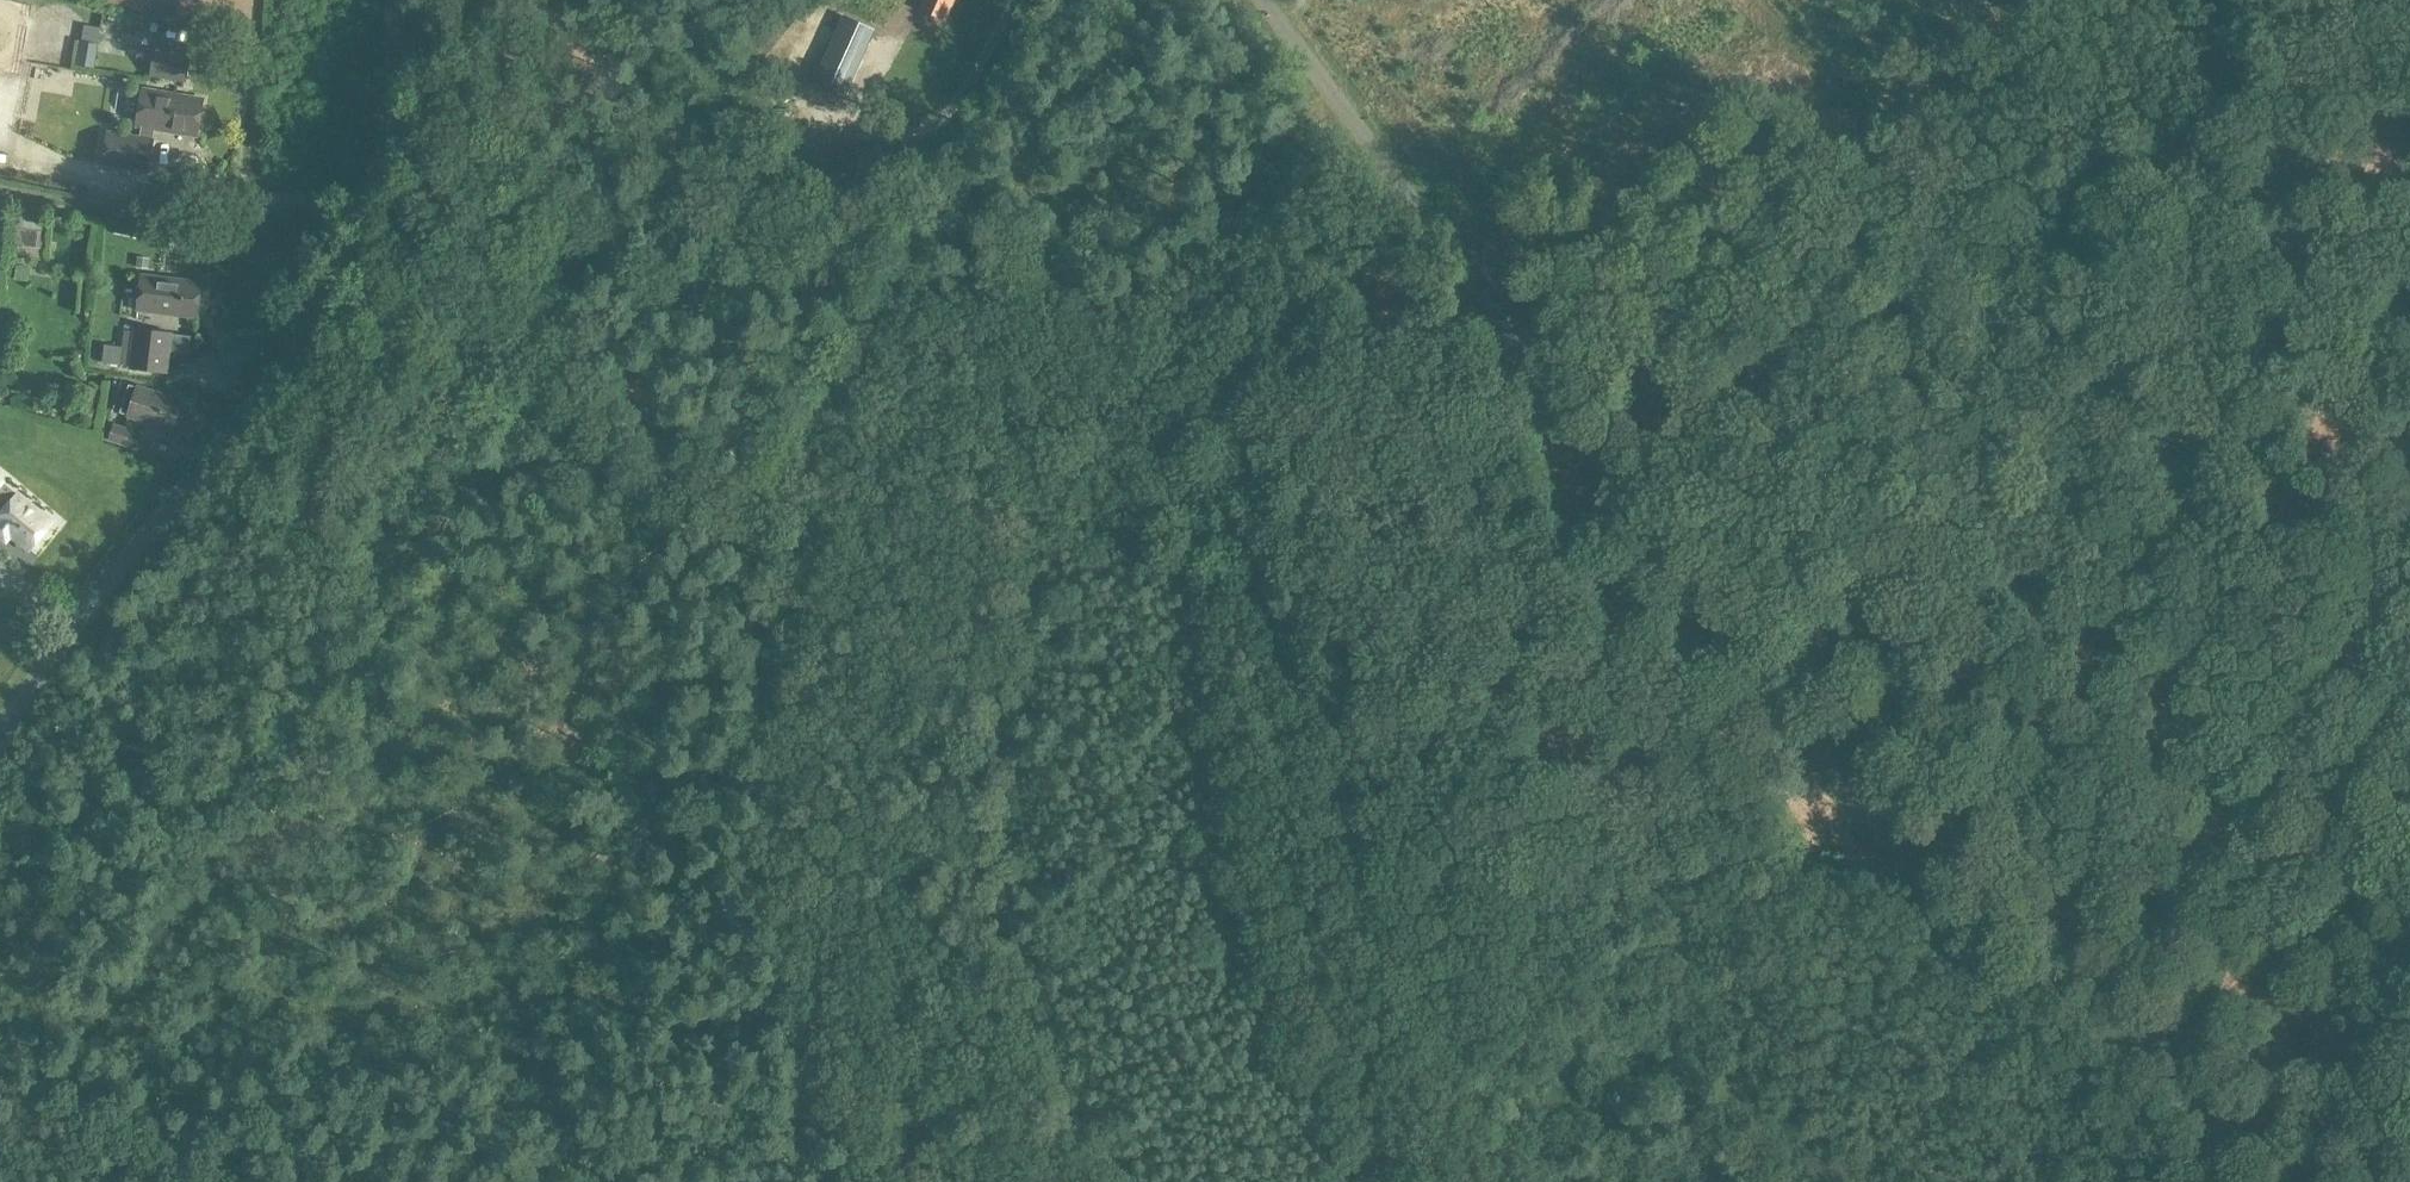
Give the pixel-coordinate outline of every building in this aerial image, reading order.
[(891,18),(905,0),(880,0),(875,7),(891,18)] [(921,7),(945,18),(953,0),(924,0),(921,7)] [(151,12),(151,31),(177,32),(177,13),(151,12)] [(791,58),(812,39),(791,15),(770,34),(791,58)] [(843,15),(823,60),(855,74),(875,29),(843,15)] [(98,45),(83,42),(78,66),(93,69),(98,45)] [(137,57),(154,61),(151,74),(185,80),(189,57),(139,48),(137,57)] [(138,126),(140,126),(138,137),(106,132),(101,163),(147,170),(152,139),(151,139),(153,128),(197,135),(203,99),(143,90),(138,126)] [(42,214),(14,211),(13,226),(14,229),(12,242),(36,246),(39,230),(40,230),(42,214)] [(201,283),(142,276),(138,308),(197,315),(201,283)] [(130,367),(165,372),(171,334),(135,329),(130,367)] [(119,412),(171,429),(180,399),(128,383),(119,412)] [(144,432),(113,421),(108,438),(138,449),(144,432)] [(6,512),(0,519),(0,536),(5,541),(11,534),(29,549),(51,522),(0,479),(0,507),(6,512)]
